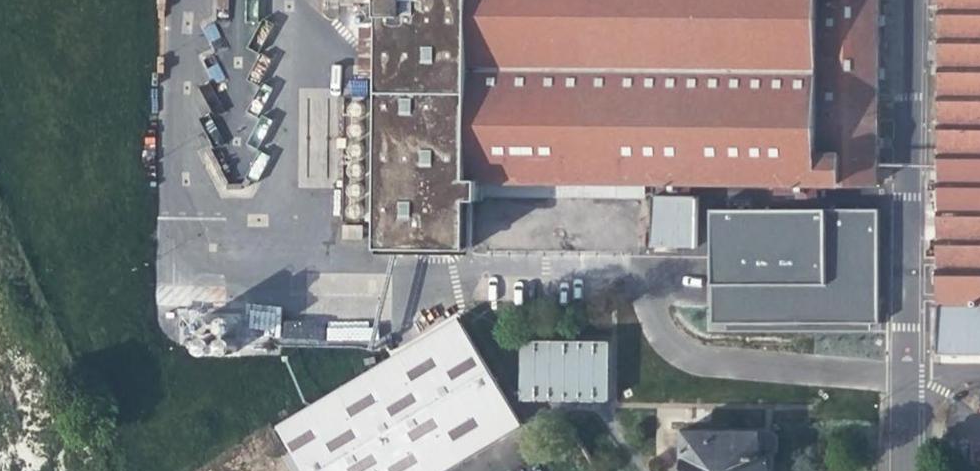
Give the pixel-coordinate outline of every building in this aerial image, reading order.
[(883,0),(383,0),(384,248),(470,249),(470,204),(484,203),(484,183),(881,184),(883,0)] [(938,303),(979,303),(979,0),(944,0),(938,303)] [(249,181),(249,165),(225,165),(225,182),(249,181)] [(654,200),(653,237),(648,237),(647,249),(854,250),(853,201),(654,200)] [(487,211),(487,249),(635,249),(635,210),(487,211)] [(938,303),(937,357),(979,357),(979,303),(938,303)] [(273,427),(301,470),(439,470),(516,423),(450,318),(273,427)] [(610,396),(611,337),(523,336),(522,395),(610,396)] [(682,462),(687,462),(687,470),(773,470),(773,460),(775,460),(775,440),(764,440),(764,436),(682,435),(682,462)]
